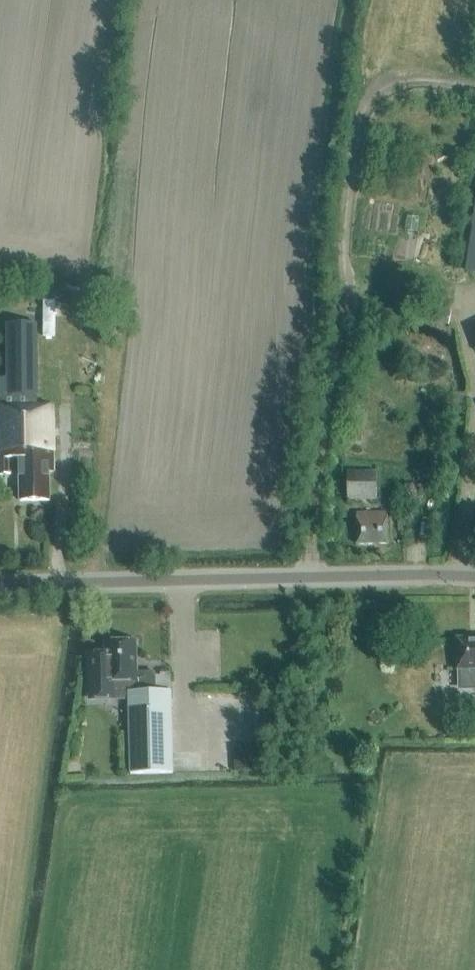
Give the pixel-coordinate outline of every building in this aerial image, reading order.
[(464,271),(474,273),(474,205),(464,271)] [(54,300),(45,300),(45,332),(54,332),(54,300)] [(449,325),(451,310),(431,307),(429,322),(449,325)] [(36,323),(6,324),(7,378),(0,379),(0,473),(8,473),(8,470),(19,470),(19,500),(48,499),(47,471),(54,471),(52,406),(38,406),(36,323)] [(351,428),(350,443),(361,443),(362,429),(351,428)] [(375,500),(376,473),(347,473),(346,499),(375,500)] [(357,545),(387,545),(387,513),(356,514),(357,545)] [(474,686),(474,638),(460,638),(460,657),(455,660),(455,671),(461,671),(461,686),(474,686)] [(133,673),(133,641),(104,642),(104,664),(90,664),(87,668),(87,678),(90,681),(104,681),(104,682),(132,682),(132,691),(126,692),(127,774),(170,773),(168,691),(152,691),(152,673),(133,673)]
